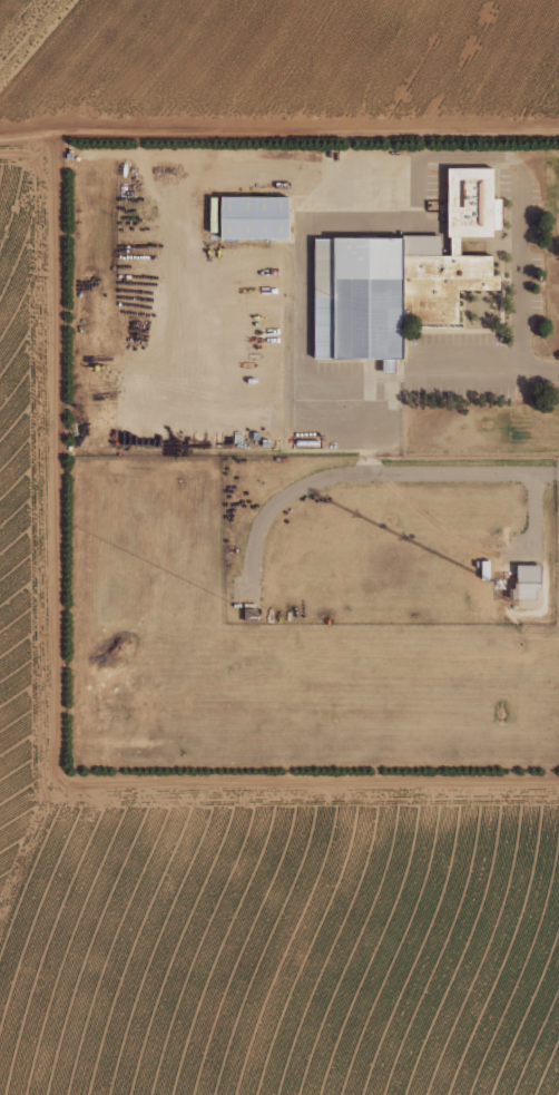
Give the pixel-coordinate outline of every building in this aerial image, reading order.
[(224,238),(292,239),(293,197),(225,196),(224,238)] [(544,581),(543,565),(519,566),(520,582),(544,581)]
